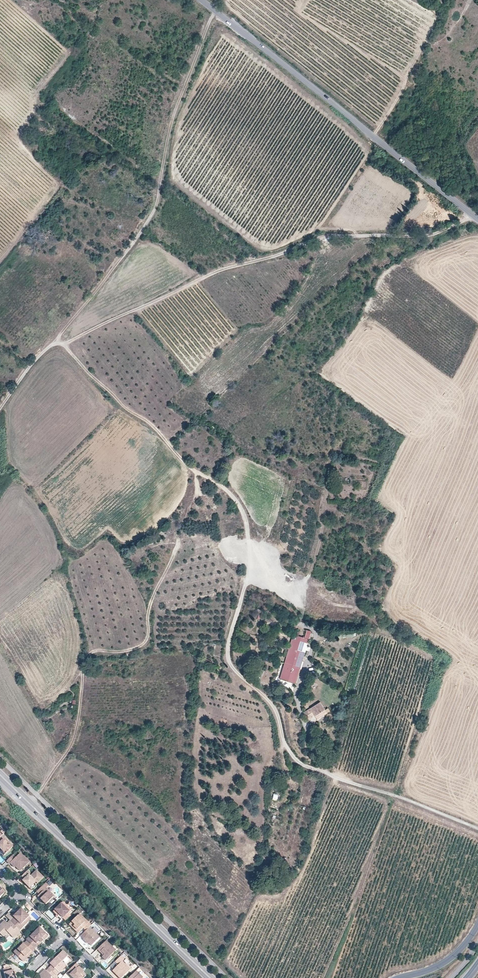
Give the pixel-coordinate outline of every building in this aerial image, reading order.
[(293,635),(280,679),(295,683),(299,668),(300,668),(303,661),(301,661),(308,639),(304,638),(297,636),(293,635)] [(313,714),(317,719),(323,715),(327,713),(325,710),(320,702),(308,709),(304,712),(303,713),(307,719),(313,714)] [(2,835),(0,837),(0,850),(5,854),(13,846),(2,835)] [(16,857),(13,854),(7,861),(10,864),(11,862),(21,871),(29,862),(19,853),(16,857)] [(31,873),(28,870),(22,876),(25,878),(23,880),(29,886),(33,881),(35,883),(37,881),(38,883),(44,877),(37,870),(31,876),(29,874),(31,873)] [(49,886),(45,882),(37,890),(41,893),(39,895),(42,898),(43,897),(44,898),(43,900),(47,904),(55,896),(47,888),(49,886)] [(63,918),(66,920),(71,915),(68,912),(71,909),(63,900),(53,910),(57,914),(59,916),(62,919),(63,918)] [(16,916),(11,920),(21,930),(33,918),(22,907),(18,911),(15,915),(16,916)] [(83,927),(88,922),(80,914),(78,916),(84,923),(82,925),(83,927)] [(78,932),(83,927),(82,925),(84,923),(78,916),(71,923),(76,927),(74,928),(78,932)] [(10,919),(8,922),(6,920),(0,925),(0,932),(4,937),(9,932),(14,938),(22,931),(21,930),(11,920),(10,919)] [(31,935),(27,939),(28,940),(36,948),(40,944),(41,945),(43,942),(43,941),(44,940),(45,941),(45,940),(49,936),(41,927),(32,936),(31,935)] [(86,930),(81,935),(84,938),(89,942),(92,945),(99,937),(89,927),(86,930)] [(33,950),(36,948),(28,940),(26,943),(25,942),(15,951),(24,961),(35,951),(33,950)] [(106,940),(97,948),(100,951),(101,950),(105,953),(104,955),(102,957),(105,960),(115,950),(106,940)] [(55,973),(56,975),(66,966),(61,961),(68,955),(63,950),(55,958),(56,960),(54,961),(53,959),(49,963),(51,965),(49,967),(55,973)] [(115,961),(118,964),(113,969),(117,973),(116,975),(119,977),(121,977),(130,969),(122,961),(124,959),(120,956),(115,961)] [(76,963),(67,971),(74,977),(83,977),(86,976),(83,972),(81,971),(82,970),(76,963)] [(16,969),(14,970),(13,966),(11,966),(8,965),(5,965),(5,968),(4,968),(7,977),(18,977),(16,969)] [(49,967),(46,970),(40,976),(41,977),(51,977),(55,973),(49,967)]
